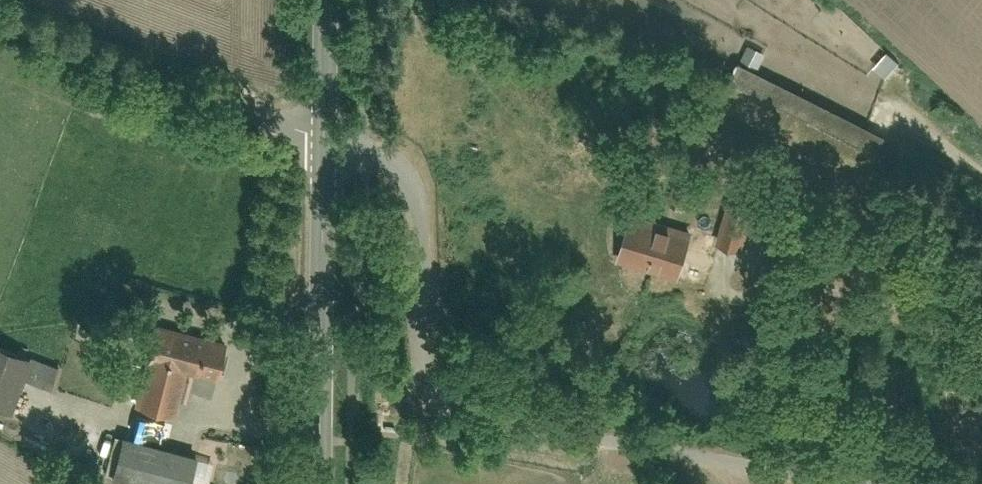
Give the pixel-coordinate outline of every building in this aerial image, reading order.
[(874,66),(885,76),(899,60),(887,50),(874,66)] [(887,130),(740,58),(720,99),(868,171),(887,130)] [(667,201),(675,203),(680,182),(673,180),(667,201)] [(714,240),(744,249),(756,208),(727,199),(714,240)] [(693,226),(631,208),(616,260),(678,278),(693,226)] [(102,326),(70,318),(58,364),(52,389),(50,398),(111,413),(118,383),(90,376),(102,326)] [(228,337),(155,318),(132,405),(175,416),(188,370),(217,377),(228,337)] [(0,341),(0,404),(12,409),(25,377),(34,354),(0,341)] [(58,364),(34,354),(25,377),(52,389),(58,364)] [(122,431),(110,476),(140,483),(190,483),(198,452),(122,431)]
